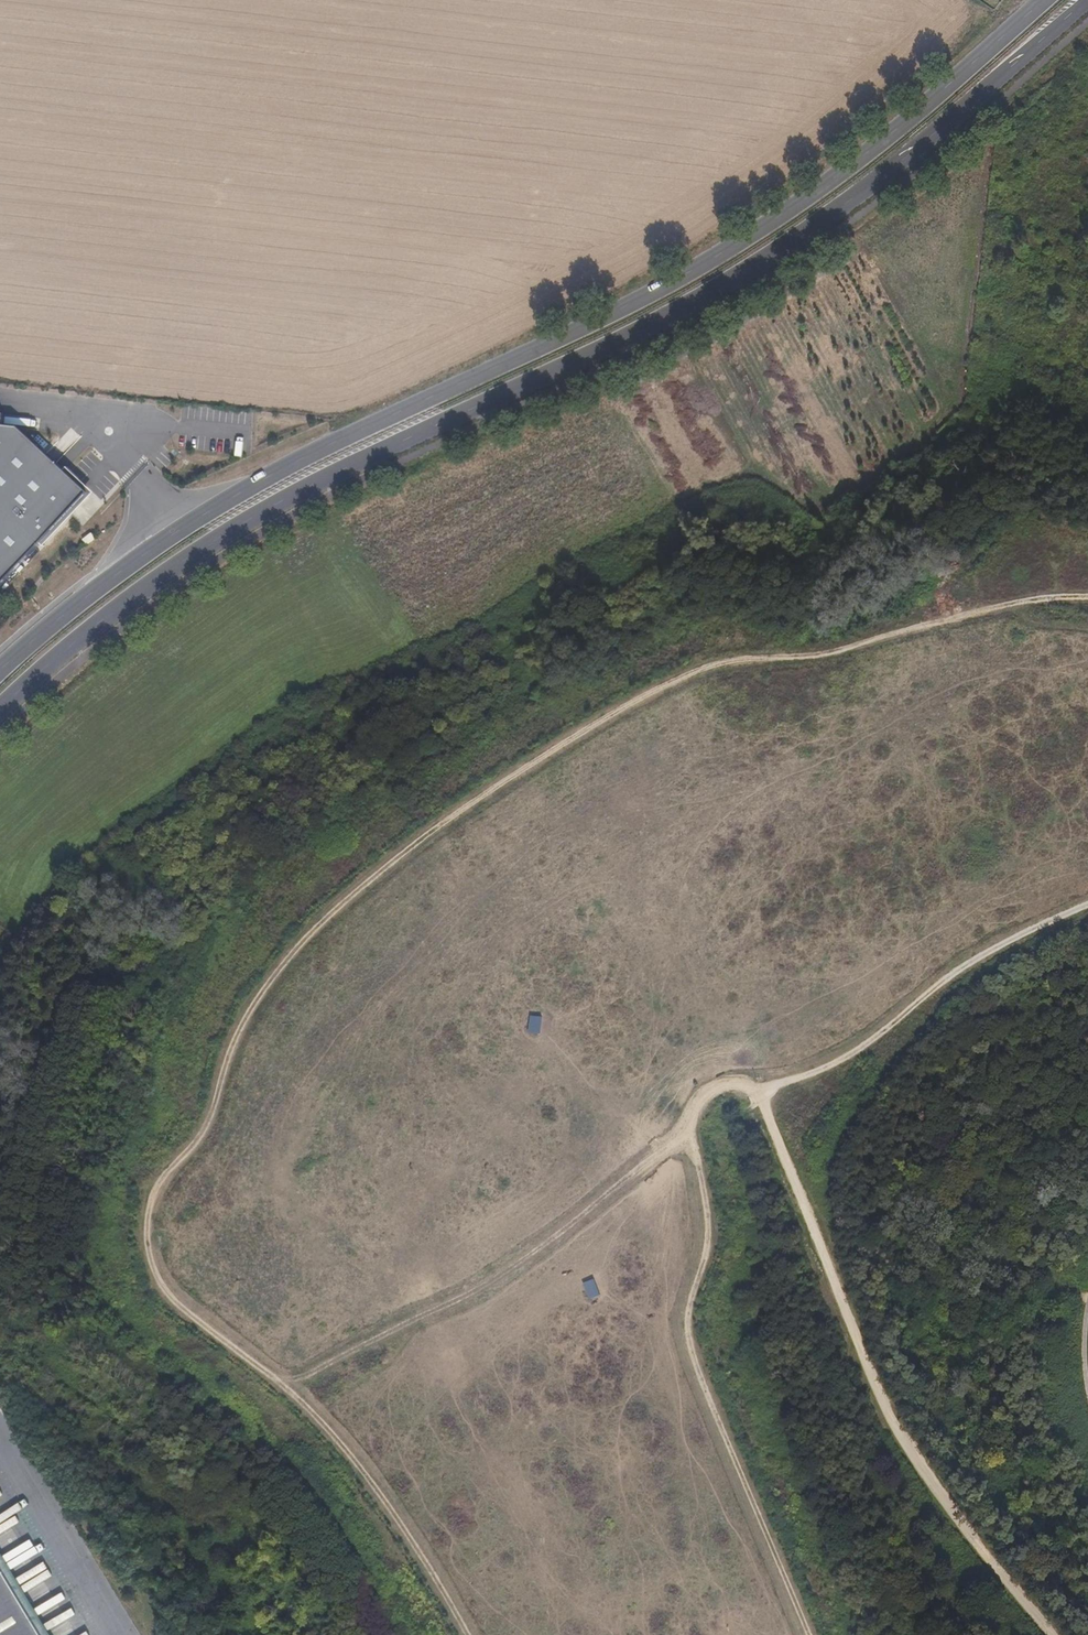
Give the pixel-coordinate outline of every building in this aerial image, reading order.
[(3,587),(92,493),(23,427),(7,425),(8,414),(0,413),(0,584),(3,587)] [(91,532),(82,539),(87,545),(96,538),(91,532)] [(539,1034),(542,1019),(530,1018),(528,1032),(539,1034)] [(597,1290),(592,1276),(581,1279),(586,1293),(597,1290)] [(22,1606),(0,1569),(0,1634),(39,1634),(22,1606)]
